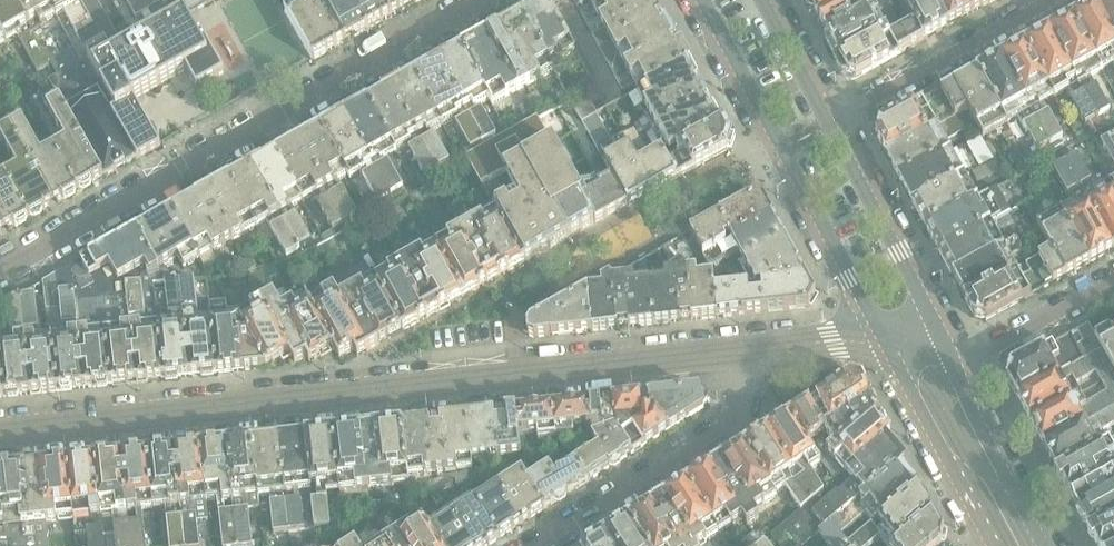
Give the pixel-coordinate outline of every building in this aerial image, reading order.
[(14,0),(0,0),(0,33),(6,43),(17,38),(23,47),(37,72),(50,65),(34,35),(14,0)] [(56,16),(47,0),(14,0),(34,35),(50,65),(57,76),(82,62),(69,40),(64,43),(70,54),(63,57),(55,41),(52,35),(47,24),(45,22),(56,16)] [(80,0),(47,0),(56,16),(64,11),(67,16),(62,20),(63,20),(59,22),(69,40),(82,62),(108,48),(84,7),(80,0)] [(186,71),(197,91),(224,75),(201,34),(196,37),(185,17),(216,0),(195,0),(180,8),(170,13),(155,22),(149,25),(119,41),(108,48),(82,62),(57,76),(50,80),(103,178),(137,159),(138,159),(160,146),(134,100),(186,71)] [(84,7),(108,48),(119,41),(100,5),(97,0),(80,0),(84,7)] [(136,17),(142,13),(149,25),(155,22),(144,0),(127,0),(136,17)] [(163,0),(144,0),(155,22),(170,13),(162,2),(164,1),(163,0)] [(329,17),(320,22),(308,0),(300,0),(284,9),(313,61),(336,48),(336,47),(343,43),(329,17)] [(350,0),(308,0),(320,22),(329,17),(343,43),(344,42),(345,43),(367,30),(350,0)] [(380,0),(350,0),(367,30),(390,18),(380,0)] [(412,0),(380,0),(390,18),(414,4),(412,0)] [(607,0),(549,0),(545,3),(558,26),(607,0)] [(675,35),(671,27),(665,26),(651,0),(607,0),(558,26),(559,28),(561,27),(574,51),(593,86),(674,42),(673,41),(675,35)] [(860,0),(803,0),(810,13),(813,10),(827,35),(852,22),(844,8),(860,0)] [(872,0),(860,0),(844,8),(852,22),(827,35),(829,40),(825,42),(836,62),(889,31),(872,0)] [(935,0),(901,0),(914,24),(916,22),(926,40),(950,26),(935,0)] [(965,0),(935,0),(950,26),(973,13),(965,0)] [(973,13),(996,0),(965,0),(973,13)] [(1096,6),(1113,38),(1113,0),(1106,0),(1096,6)] [(574,51),(561,27),(559,28),(558,26),(545,3),(522,15),(550,65),(574,51)] [(1096,6),(1073,18),(1103,70),(1113,64),(1113,66),(1113,38),(1096,6)] [(550,65),(522,15),(497,29),(497,30),(486,36),(501,61),(513,55),(530,84),(540,78),(553,71),(550,65)] [(1103,70),(1073,18),(1049,32),(1097,118),(1098,118),(1110,111),(1091,77),(1103,70)] [(855,79),(926,40),(916,22),(914,24),(892,37),(889,31),(836,62),(843,75),(846,78),(851,80),(855,79)] [(1097,118),(1049,32),(1026,45),(1056,97),(1066,91),(1085,125),(1089,123),(1095,133),(1104,128),(1098,118),(1097,118)] [(530,84),(513,55),(501,61),(486,36),(486,35),(461,49),(461,50),(489,100),(492,105),(530,84)] [(667,73),(690,62),(681,46),(677,48),(674,42),(593,86),(597,92),(587,98),(597,114),(606,109),(626,98),(637,91),(637,89),(667,73)] [(1044,103),(1055,97),(1056,97),(1026,45),(1003,58),(1032,109),(1030,110),(1033,116),(1050,145),(1051,147),(1055,155),(1079,141),(1074,132),(1063,138),(1044,103)] [(489,100),(461,50),(446,57),(437,62),(481,141),(485,147),(498,140),(479,106),(489,100)] [(1032,109),(1003,58),(978,71),(1008,124),(1018,118),(1037,152),(1039,151),(1050,145),(1033,116),(1025,120),(1022,115),(1030,110),(1032,109)] [(481,141),(437,62),(428,68),(415,75),(443,125),(453,120),(473,154),(485,147),(481,141)] [(705,100),(694,80),(698,78),(690,62),(667,73),(637,89),(637,91),(638,93),(644,104),(644,105),(650,116),(674,103),(681,114),(705,100)] [(1008,124),(978,71),(954,85),(968,112),(976,125),(983,138),(1008,124)] [(443,125),(415,75),(400,83),(390,88),(421,142),(436,169),(449,162),(432,132),(443,125)] [(103,178),(50,80),(49,81),(55,92),(42,100),(47,109),(63,137),(51,144),(78,193),(103,178)] [(938,128),(953,120),(968,112),(954,85),(880,127),(877,129),(876,134),(877,138),(887,156),(938,128)] [(421,142),(390,88),(381,94),(368,102),(396,152),(407,146),(423,176),(436,169),(421,142)] [(537,93),(532,95),(537,106),(542,103),(537,93)] [(537,106),(532,95),(526,98),(532,109),(537,106)] [(597,114),(587,98),(573,106),(583,124),(597,116),(597,114)] [(675,148),(722,123),(709,98),(705,100),(681,114),(674,103),(650,116),(662,139),(669,152),(675,148)] [(418,190),(413,182),(403,187),(388,161),(386,158),(396,152),(368,102),(354,110),(354,109),(344,115),(394,203),(409,195),(418,190)] [(51,144),(39,151),(18,114),(12,117),(5,105),(0,108),(0,111),(53,206),(78,193),(51,144)] [(0,111),(0,139),(15,164),(2,171),(29,220),(53,206),(0,111)] [(899,180),(950,151),(946,142),(976,125),(968,112),(953,120),(938,128),(887,156),(899,180)] [(394,203),(344,115),(335,120),(321,128),(348,176),(350,179),(360,173),(382,210),(394,203)] [(614,145),(599,121),(597,116),(583,124),(605,163),(605,164),(629,205),(649,194),(634,167),(638,164),(629,148),(624,140),(614,145)] [(629,205),(605,164),(593,171),(595,175),(587,180),(589,184),(579,190),(552,143),(551,144),(537,118),(498,140),(485,147),(473,154),(466,158),(481,186),(505,172),(518,196),(495,208),(525,263),(549,249),(549,250),(569,239),(568,238),(628,205),(628,206),(629,205)] [(727,151),(731,139),(731,138),(730,138),(722,123),(675,148),(680,157),(669,163),(662,151),(638,164),(634,167),(649,194),(726,151),(727,151)] [(338,181),(348,176),(321,128),(298,140),(327,192),(348,230),(348,229),(349,230),(360,223),(356,217),(358,216),(338,181)] [(1113,136),(1112,136),(1107,128),(1098,133),(1103,142),(1100,143),(1113,167),(1113,139),(1113,136)] [(1018,149),(1010,132),(1002,136),(1010,153),(1018,149)] [(327,192),(298,140),(274,153),(275,154),(302,201),(313,195),(332,230),(327,233),(321,236),(325,243),(348,230),(327,192)] [(997,154),(990,141),(985,144),(992,157),(997,154)] [(1050,145),(1039,151),(1044,161),(1055,155),(1051,147),(1050,145)] [(912,204),(964,175),(950,151),(899,180),(912,204)] [(292,207),(302,201),(275,154),(252,166),(278,214),(283,222),(299,249),(300,248),(304,254),(315,248),(311,242),(312,242),(296,214),(292,207)] [(1108,184),(1097,190),(1091,182),(1077,156),(1067,162),(1087,197),(1113,246),(1113,195),(1108,184)] [(1087,197),(1067,162),(1053,170),(1067,195),(1071,205),(1062,210),(1091,263),(1113,250),(1113,246),(1087,197)] [(278,214),(252,166),(230,179),(256,227),(267,221),(286,256),(299,249),(283,222),(277,226),(272,218),(278,214)] [(2,171),(0,173),(0,225),(5,233),(29,220),(2,171)] [(926,229),(977,199),(964,175),(912,204),(926,229)] [(256,227),(230,179),(229,178),(194,198),(209,225),(219,219),(231,241),(256,227)] [(734,241),(773,219),(772,217),(764,201),(752,197),(752,198),(690,233),(703,257),(728,244),(725,238),(730,235),(734,241)] [(231,241),(219,219),(209,225),(194,198),(171,211),(198,259),(231,241)] [(938,252),(1001,216),(994,206),(984,211),(977,199),(926,229),(938,252)] [(525,263),(495,208),(494,209),(489,203),(468,215),(463,207),(452,213),(461,229),(459,230),(474,257),(487,250),(502,276),(509,272),(525,263)] [(951,276),(1006,245),(1016,239),(1029,232),(1022,220),(1018,222),(1012,210),(1004,215),(1001,216),(938,252),(951,276)] [(1091,263),(1062,210),(1037,225),(1037,227),(1050,252),(1040,257),(1055,283),(1091,263)] [(198,259),(171,211),(137,230),(159,269),(178,258),(184,267),(198,259)] [(747,264),(786,243),(785,240),(785,241),(773,219),(734,241),(737,247),(731,250),(728,244),(703,257),(707,265),(712,268),(715,266),(741,252),(745,261),(747,264)] [(166,282),(159,269),(137,230),(56,275),(59,309),(62,334),(70,333),(70,326),(77,325),(78,332),(107,329),(133,327),(159,324),(154,284),(166,282)] [(502,276),(487,250),(474,257),(459,230),(435,244),(464,297),(478,289),(478,290),(488,284),(488,283),(499,278),(502,276)] [(963,299),(1015,269),(1011,261),(1024,254),(1016,239),(1006,245),(951,276),(963,299)] [(873,255),(866,241),(859,245),(866,259),(873,255)] [(403,254),(396,243),(391,246),(398,257),(403,254)] [(798,265),(786,243),(747,264),(745,261),(739,265),(745,276),(752,273),(758,285),(766,284),(794,281),(803,275),(798,265)] [(464,297),(435,244),(399,263),(415,291),(426,284),(441,310),(449,306),(449,305),(464,297)] [(678,257),(671,244),(662,249),(669,262),(678,257)] [(985,322),(1055,283),(1040,257),(1016,271),(1015,269),(963,299),(973,318),(976,317),(984,319),(985,322)] [(250,270),(244,260),(236,264),(241,273),(250,270)] [(408,328),(378,275),(373,278),(365,263),(334,280),(343,296),(341,297),(356,324),(366,318),(381,344),(403,331),(408,328)] [(441,310),(426,284),(415,291),(399,263),(378,275),(408,328),(417,323),(418,323),(428,317),(441,310)] [(722,317),(720,288),(714,289),(712,268),(707,265),(696,271),(689,272),(692,296),(679,297),(681,322),(691,321),(722,317)] [(381,344),(366,318),(356,324),(341,297),(343,296),(334,280),(328,269),(324,271),(334,289),(310,303),(335,348),(334,349),(339,359),(354,351),(357,357),(381,344)] [(681,322),(679,297),(692,296),(689,272),(664,275),(665,282),(652,283),(657,325),(681,322)] [(247,284),(244,273),(229,277),(232,288),(247,284)] [(59,309),(56,275),(42,283),(45,311),(59,309)] [(815,295),(805,276),(804,277),(803,275),(794,281),(766,284),(767,294),(768,312),(808,308),(815,295)] [(621,329),(618,303),(628,301),(626,279),(612,281),(610,277),(601,282),(601,283),(602,288),(588,290),(592,332),(621,329)] [(657,325),(652,283),(634,285),(633,278),(626,279),(628,301),(618,303),(621,329),(657,325)] [(214,339),(211,314),(210,314),(209,300),(196,302),(194,280),(180,281),(187,339),(192,377),(219,374),(214,339)] [(187,339),(180,281),(166,282),(154,284),(159,324),(161,339),(166,380),(192,377),(187,339)] [(753,295),(752,285),(720,288),(722,317),(768,312),(767,294),(753,295)] [(57,392),(52,339),(51,335),(42,336),(38,294),(37,286),(20,295),(24,330),(24,331),(25,339),(32,395),(57,392)] [(592,332),(588,290),(587,290),(531,321),(530,321),(527,327),(528,336),(534,339),(535,338),(551,336),(551,337),(592,332)] [(25,339),(18,340),(17,339),(17,332),(24,331),(24,330),(20,295),(5,303),(9,339),(10,341),(0,342),(0,353),(5,398),(32,395),(25,339)] [(280,338),(292,331),(280,310),(281,309),(273,295),(236,316),(249,339),(266,369),(290,355),(280,338)] [(335,348),(310,303),(304,296),(281,309),(280,310),(292,331),(280,338),(290,355),(295,364),(306,358),(309,363),(334,349),(335,348)] [(249,339),(236,316),(236,315),(227,316),(227,312),(211,314),(214,339),(219,374),(266,369),(249,339)] [(166,380),(161,339),(159,324),(133,327),(134,339),(140,383),(166,380)] [(1016,398),(1102,350),(1094,337),(1088,326),(1064,339),(1010,369),(1007,380),(1016,398)] [(140,383),(134,339),(133,327),(107,329),(107,339),(113,386),(140,383)] [(113,386),(107,339),(107,329),(78,332),(79,339),(84,389),(113,386)] [(1113,332),(1113,331),(1107,329),(1094,337),(1102,350),(1113,372),(1113,332)] [(84,389),(79,339),(78,332),(70,333),(62,334),(51,335),(52,339),(57,392),(84,389)] [(1113,407),(1113,372),(1102,350),(1016,398),(1043,448),(1113,407)] [(876,409),(862,382),(849,379),(807,406),(818,421),(819,421),(825,417),(829,424),(844,415),(854,429),(876,409)] [(587,483),(667,432),(703,409),(703,408),(708,403),(709,402),(706,394),(698,392),(648,397),(649,412),(642,413),(643,421),(616,431),(591,438),(599,450),(592,453),(582,441),(565,447),(575,464),(587,483)] [(643,421),(642,413),(640,398),(612,402),(616,431),(643,421)] [(591,438),(616,431),(612,402),(600,404),(600,403),(552,408),(555,437),(587,434),(587,432),(591,432),(591,438)] [(832,448),(823,428),(819,421),(818,421),(807,406),(790,417),(818,460),(832,448)] [(1100,433),(1113,425),(1113,407),(1043,448),(1056,472),(1106,444),(1100,433)] [(523,433),(537,432),(538,439),(555,437),(552,408),(506,413),(509,437),(494,438),(497,458),(520,455),(519,440),(523,439),(523,433)] [(834,482),(890,434),(876,409),(854,429),(844,415),(829,424),(825,417),(819,421),(823,428),(832,448),(818,460),(821,465),(834,482)] [(494,438),(509,437),(506,413),(505,414),(493,415),(467,418),(472,460),(497,458),(494,438)] [(818,460),(790,417),(765,432),(791,472),(796,468),(805,477),(798,482),(812,503),(823,492),(810,473),(821,465),(818,460)] [(472,460),(467,418),(440,421),(443,445),(429,446),(433,473),(434,481),(436,494),(453,488),(452,478),(438,480),(437,472),(456,470),(456,462),(472,460)] [(433,473),(429,446),(443,445),(440,421),(428,423),(428,422),(402,425),(408,475),(433,473)] [(408,475),(402,425),(372,429),(376,458),(362,459),(365,489),(408,484),(408,475)] [(365,489),(362,459),(376,458),(372,429),(334,433),(340,492),(365,489)] [(792,485),(789,473),(791,472),(765,432),(745,446),(776,495),(785,489),(797,506),(793,510),(797,514),(791,519),(812,503),(798,482),(792,485)] [(340,492),(334,433),(305,436),(316,530),(330,528),(327,494),(340,492)] [(897,468),(905,462),(890,434),(834,482),(823,492),(812,503),(791,519),(770,537),(778,545),(806,545),(810,542),(819,535),(830,525),(897,468)] [(316,530),(305,436),(278,439),(284,495),(293,494),(293,502),(285,503),(288,533),(316,530)] [(278,439),(252,442),(258,497),(269,496),(274,539),(279,538),(281,545),(292,545),(289,537),(288,533),(285,503),(276,504),(276,496),(284,495),(278,439)] [(252,442),(226,445),(232,504),(233,513),(237,545),(252,545),(248,509),(260,508),(258,497),(252,442)] [(1110,442),(1106,444),(1056,472),(1069,495),(1094,481),(1100,492),(1113,485),(1113,450),(1110,442)] [(226,445),(200,448),(206,502),(218,500),(222,545),(237,545),(233,513),(225,514),(224,505),(232,504),(226,445)] [(776,495),(745,446),(720,461),(742,494),(730,502),(741,518),(746,526),(759,519),(754,511),(777,496),(776,495)] [(200,448),(174,451),(180,506),(181,519),(184,545),(199,545),(195,504),(206,502),(200,448)] [(174,451),(147,454),(153,509),(165,507),(169,545),(184,545),(181,519),(172,519),(171,507),(180,506),(174,451)] [(147,454),(121,457),(127,511),(136,510),(137,523),(129,524),(131,545),(146,545),(142,510),(153,509),(147,454)] [(118,512),(127,511),(121,457),(95,460),(103,537),(115,536),(116,545),(131,545),(129,524),(128,518),(119,519),(118,512)] [(95,460),(67,463),(74,518),(76,545),(104,545),(103,537),(95,460)] [(730,502),(742,494),(720,461),(687,483),(719,533),(741,518),(730,502)] [(74,518),(67,463),(26,467),(29,497),(45,495),(48,521),(57,521),(57,520),(74,518)] [(545,510),(587,483),(575,464),(554,477),(548,469),(534,478),(528,469),(522,473),(545,510)] [(45,495),(29,497),(26,467),(0,470),(0,482),(7,545),(49,545),(46,522),(48,521),(45,495)] [(873,524),(915,489),(916,483),(909,475),(903,475),(897,468),(830,525),(840,537),(866,515),(873,524)] [(545,510),(522,473),(498,488),(522,524),(545,510)] [(436,494),(434,481),(423,482),(425,495),(436,494)] [(1113,515),(1113,485),(1100,492),(1094,481),(1069,495),(1087,530),(1113,515)] [(687,483),(652,505),(667,528),(674,539),(684,532),(694,545),(698,545),(719,533),(687,483)] [(522,524),(498,488),(475,503),(498,539),(522,524)] [(931,512),(923,497),(916,488),(915,489),(873,524),(848,545),(872,545),(880,539),(886,545),(888,545),(931,512)] [(369,505),(368,494),(360,496),(362,506),(369,505)] [(475,503),(470,496),(448,510),(472,545),(488,545),(498,539),(475,503)] [(667,528),(652,505),(630,519),(647,545),(694,545),(684,532),(674,539),(667,528)] [(448,510),(425,525),(438,545),(472,545),(448,510)] [(943,535),(931,512),(888,545),(940,545),(941,545),(943,535)] [(1087,530),(1096,545),(1113,545),(1113,515),(1087,530)] [(425,525),(422,519),(410,527),(409,526),(387,540),(391,545),(438,545),(425,525)] [(630,519),(603,536),(610,545),(647,545),(630,519)] [(840,537),(830,525),(819,535),(828,545),(848,545),(840,537)] [(603,536),(587,545),(610,545),(603,536)]
